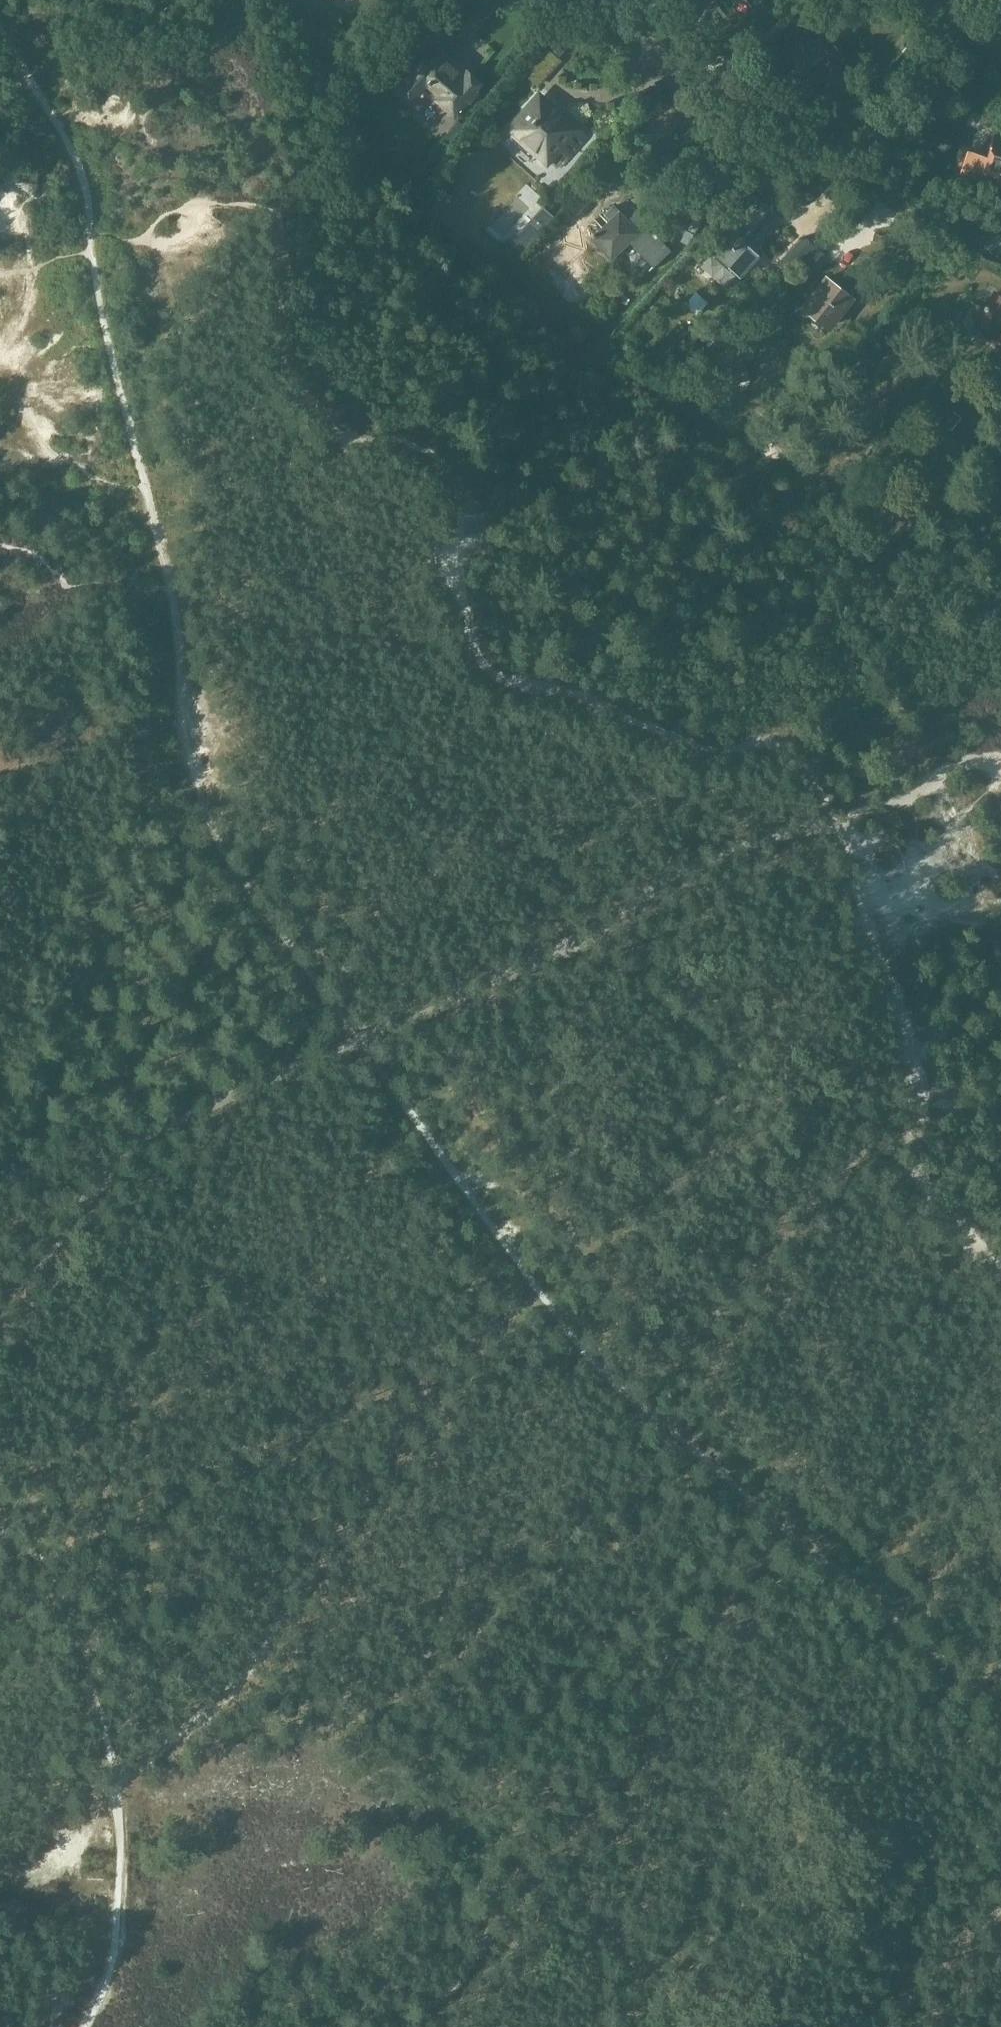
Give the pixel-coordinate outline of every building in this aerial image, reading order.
[(698,10),(713,0),(691,0),(698,10)] [(938,13),(958,0),(930,0),(938,13)] [(537,87),(560,60),(539,42),(516,69),(537,87)] [(421,63),(395,93),(408,105),(425,85),(439,97),(436,101),(453,114),(480,82),(460,65),(459,67),(450,60),(441,52),(427,68),(421,63)] [(589,139),(579,130),(580,129),(538,91),(503,129),(540,162),(539,162),(545,168),(561,150),(571,159),(589,139)] [(457,122),(450,130),(458,137),(465,130),(457,122)] [(959,173),(1000,187),(1000,136),(993,133),(985,156),(967,150),(959,173)] [(604,186),(604,201),(614,201),(614,186),(604,186)] [(739,203),(745,209),(709,251),(738,277),(759,254),(749,246),(777,214),(756,197),(749,191),(739,203)] [(630,239),(654,265),(670,251),(634,213),(627,220),(619,213),(620,212),(614,205),(604,214),(610,220),(591,238),(610,258),(630,239)] [(540,207),(529,219),(542,230),(552,218),(540,207)] [(547,258),(560,271),(583,249),(580,227),(561,229),(563,242),(547,258)] [(813,246),(804,238),(779,263),(787,272),(813,246)] [(794,269),(802,276),(813,263),(805,256),(794,269)] [(823,278),(798,310),(825,331),(849,299),(823,278)] [(993,294),(986,306),(984,305),(982,309),(983,310),(976,322),(991,331),(987,338),(1000,347),(1000,299),(993,294)] [(943,426),(950,431),(960,418),(953,412),(943,426)]
